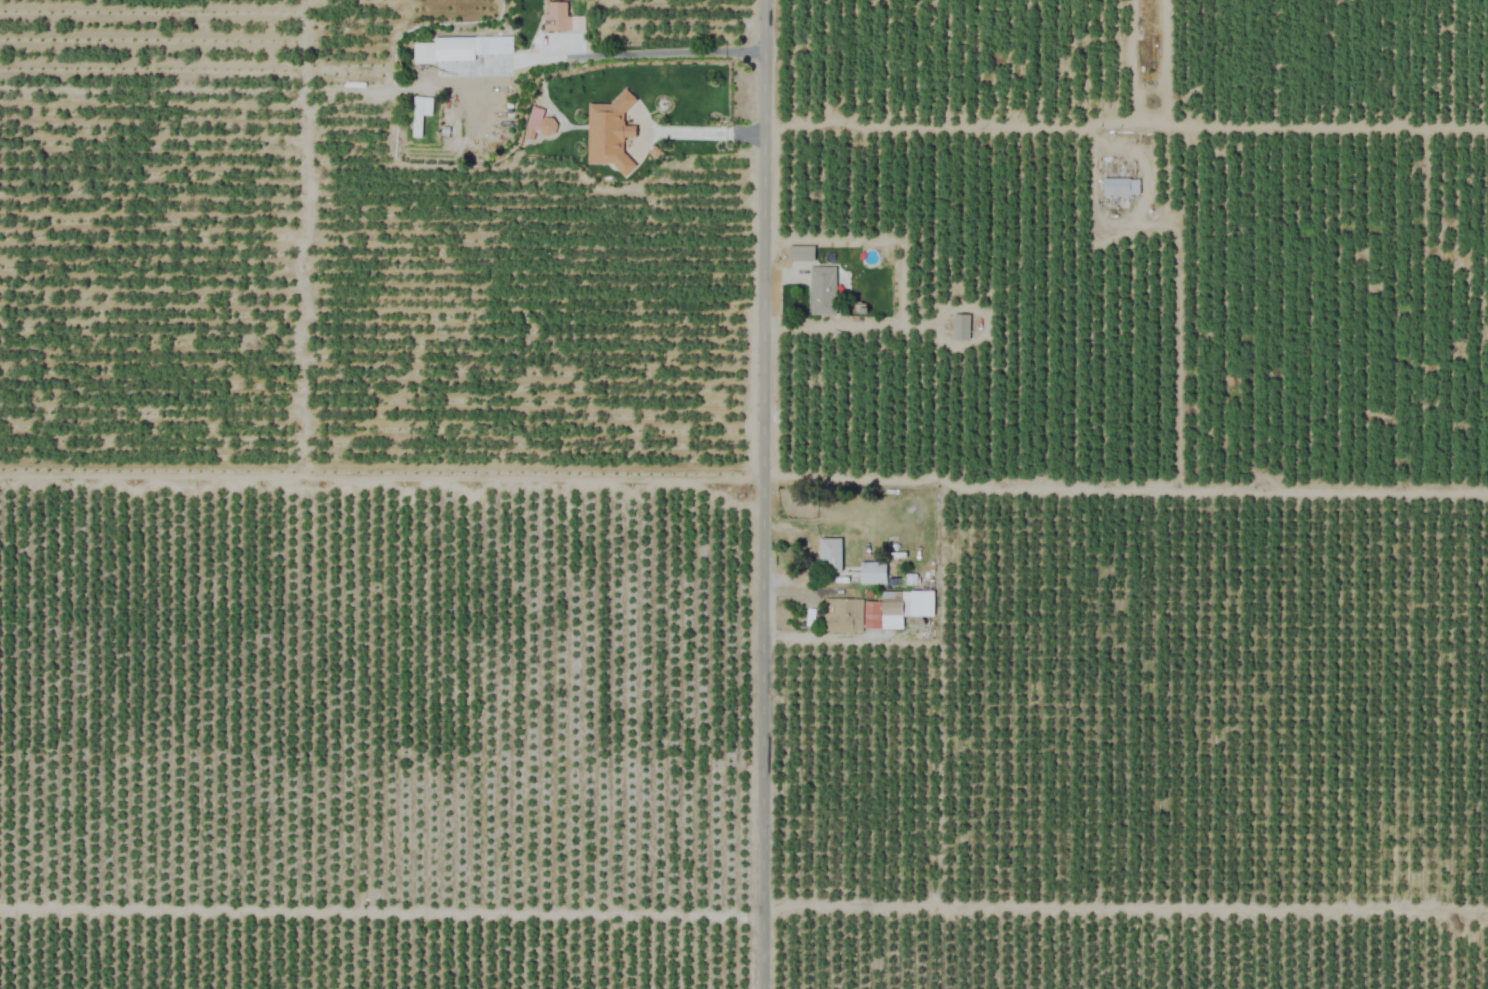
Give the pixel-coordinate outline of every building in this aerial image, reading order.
[(545,1),(545,31),(569,31),(569,1),(545,1)] [(435,61),(477,62),(477,54),(513,54),(513,37),(435,36),(435,61)] [(587,167),(630,167),(630,162),(623,162),(623,138),(635,138),(635,126),(628,126),(628,93),(613,93),(613,105),(587,104),(587,167)] [(433,97),(414,97),(414,138),(423,138),(423,116),(433,116),(433,97)] [(1138,195),(1138,179),(1103,179),(1103,195),(1138,195)] [(814,261),(814,246),(788,246),(788,261),(814,261)] [(810,267),(810,315),(835,315),(835,267),(810,267)] [(953,314),(953,339),(969,339),(969,314),(953,314)] [(842,574),(842,538),(819,538),(819,574),(842,574)] [(860,584),(887,584),(887,562),(860,562),(860,584)] [(920,616),(920,592),(882,592),(882,616),(920,616)] [(824,633),(862,633),(862,598),(824,598),(824,633)]
